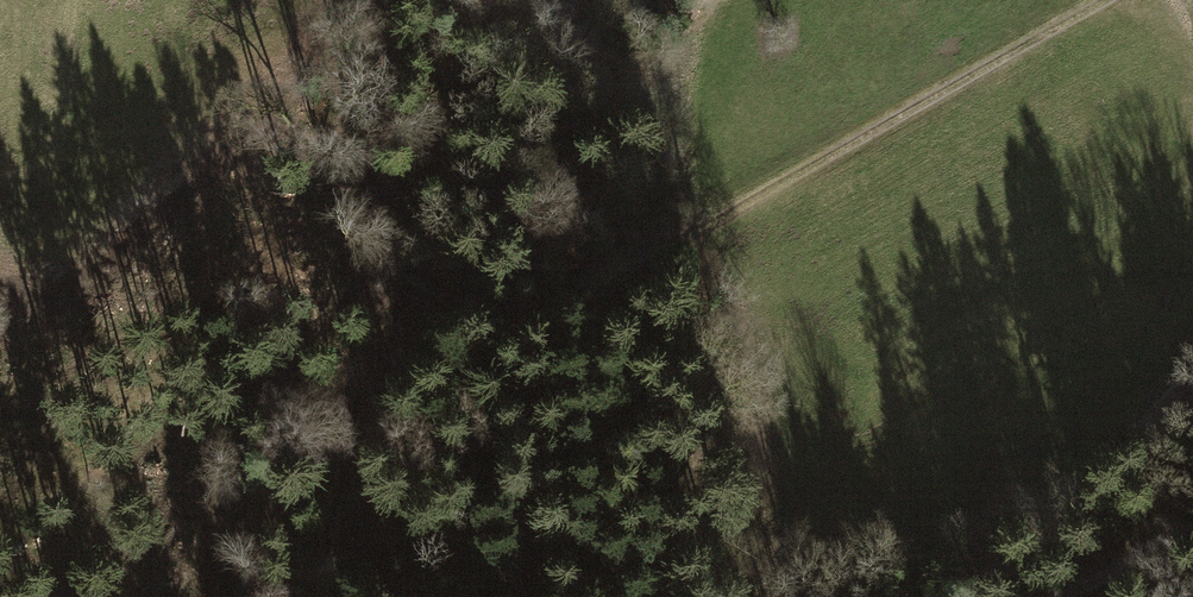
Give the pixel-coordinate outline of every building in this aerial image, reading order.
[(472,27),(461,23),(455,40),(467,43),(472,27)]
